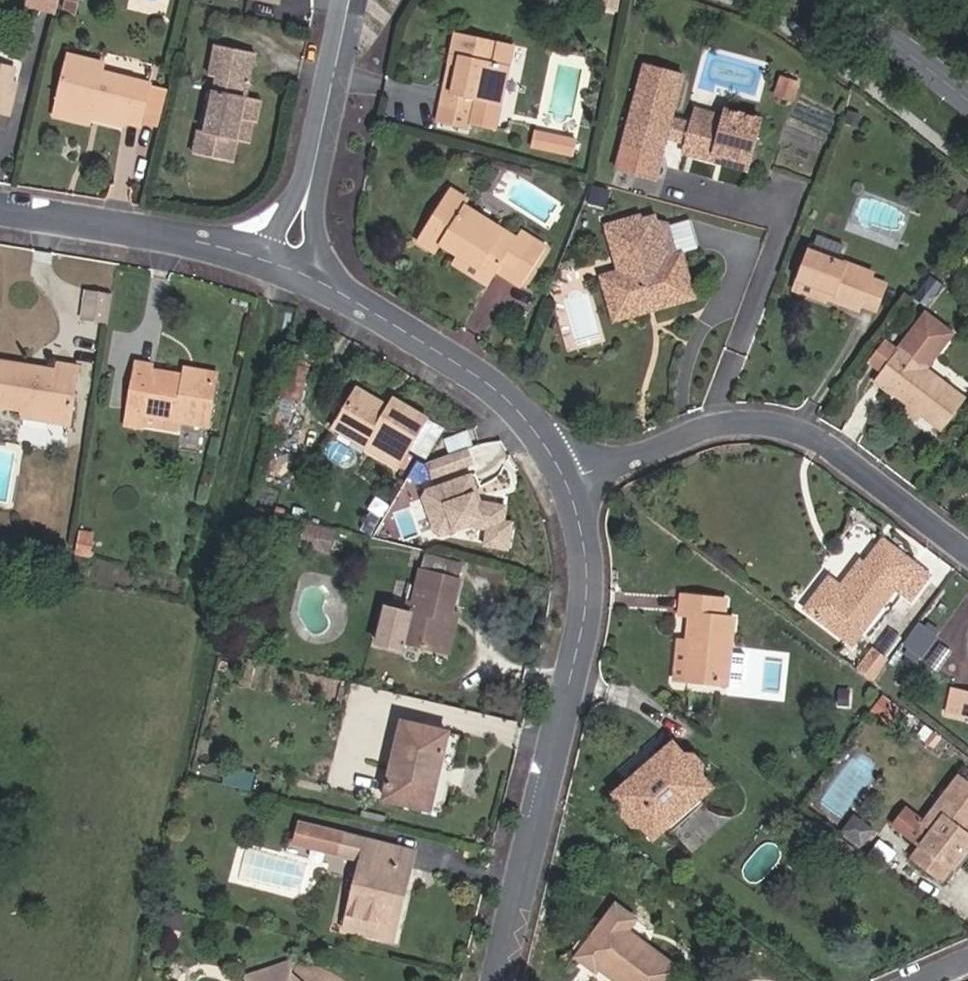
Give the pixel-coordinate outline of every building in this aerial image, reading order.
[(57,0),(28,0),(26,8),(54,14),(57,0)] [(77,0),(66,0),(63,9),(74,12),(77,0)] [(496,131),(512,46),(456,35),(439,125),(471,131),(472,126),(496,131)] [(234,140),(239,117),(255,120),(259,105),(243,101),(253,56),(214,48),(209,73),(216,75),(214,89),(216,89),(206,136),(198,134),(194,150),(230,159),(234,140)] [(103,66),(68,58),(56,108),(90,116),(125,124),(126,122),(139,125),(140,121),(147,88),(148,85),(101,75),(103,66)] [(6,82),(10,82),(14,68),(0,65),(0,109),(6,82)] [(711,161),(712,155),(747,164),(759,121),(723,111),(721,118),(694,111),(691,124),(671,119),(682,77),(644,66),(622,146),(660,156),(665,139),(685,144),(683,153),(711,161)] [(790,102),(796,83),(780,78),(774,97),(790,102)] [(11,114),(18,84),(10,82),(6,82),(0,109),(0,112),(11,114)] [(140,121),(160,125),(168,93),(147,88),(140,121)] [(54,115),(88,123),(90,116),(56,108),(54,115)] [(234,140),(250,143),(255,120),(239,117),(234,140)] [(533,147),(557,151),(560,136),(535,132),(533,147)] [(575,155),(578,140),(560,136),(557,151),(575,155)] [(655,174),(660,156),(622,146),(617,164),(655,174)] [(711,161),(746,170),(747,164),(712,155),(711,161)] [(456,253),(493,275),(495,271),(521,286),(543,249),(519,235),(516,241),(463,208),(466,203),(446,191),(416,241),(434,252),(439,243),(456,253)] [(958,213),(967,200),(958,193),(949,205),(958,213)] [(639,308),(653,304),(654,308),(690,298),(672,239),(668,240),(663,223),(643,220),(609,229),(621,275),(604,280),(611,301),(619,299),(624,316),(640,311),(639,308)] [(871,275),(809,252),(800,276),(829,287),(825,296),(858,309),(860,305),(873,311),(883,285),(870,280),(871,275)] [(451,262),(487,284),(493,275),(456,253),(451,262)] [(825,296),(829,287),(800,276),(795,288),(824,299),(825,296)] [(920,311),(939,286),(928,277),(909,302),(920,311)] [(85,290),(81,320),(107,324),(111,294),(85,290)] [(611,301),(616,318),(624,316),(619,299),(611,301)] [(963,400),(925,370),(952,335),(926,315),(876,380),(909,405),(919,413),(940,430),(963,400)] [(27,367),(0,363),(0,407),(21,410),(19,418),(68,425),(76,368),(57,365),(55,376),(26,371),(27,367)] [(297,363),(288,396),(300,399),(309,367),(297,363)] [(205,426),(212,383),(182,378),(149,373),(150,366),(136,364),(129,405),(126,425),(141,428),(142,417),(205,426)] [(214,375),(183,370),(182,378),(212,383),(214,375)] [(363,446),(369,436),(403,456),(424,420),(392,402),(388,409),(356,390),(333,428),(363,446)] [(903,412),(914,420),(919,413),(909,405),(903,412)] [(363,446),(397,465),(403,456),(369,436),(363,446)] [(467,545),(515,550),(515,543),(507,501),(482,499),(480,490),(482,471),(505,473),(506,452),(504,441),(426,455),(432,487),(421,489),(430,533),(441,534),(464,530),(467,545)] [(327,553),(332,531),(306,525),(300,547),(327,553)] [(88,556),(90,536),(79,534),(76,555),(88,556)] [(909,599),(926,576),(881,542),(864,565),(860,562),(840,589),(827,580),(806,608),(851,643),(894,588),(909,599)] [(428,554),(425,566),(456,574),(459,562),(428,554)] [(404,613),(394,611),(385,646),(400,650),(403,643),(440,652),(450,613),(458,580),(421,570),(412,604),(407,603),(404,613)] [(723,619),(725,602),(683,598),(681,614),(689,615),(684,682),(726,686),(733,620),(723,619)] [(378,607),(369,642),(385,646),(394,611),(378,607)] [(457,615),(450,613),(440,652),(448,654),(457,615)] [(921,662),(941,631),(920,619),(901,649),(921,662)] [(856,667),(870,677),(885,658),(871,648),(856,667)] [(957,690),(951,715),(967,719),(967,693),(957,690)] [(893,730),(904,716),(885,702),(874,715),(893,730)] [(429,810),(439,813),(457,737),(446,734),(402,723),(384,800),(429,810)] [(683,756),(673,744),(614,795),(624,807),(624,819),(631,828),(642,827),(652,839),(711,789),(701,777),(702,766),(695,758),(683,756)] [(959,778),(924,823),(906,809),(893,826),(921,848),(914,858),(942,880),(967,846),(967,844),(961,839),(967,830),(967,784),(959,778)] [(377,860),(380,843),(297,824),(292,844),(359,859),(343,929),(385,939),(397,886),(403,888),(407,867),(377,860)] [(407,867),(411,850),(380,843),(377,860),(407,867)] [(385,939),(391,940),(403,888),(397,886),(385,939)] [(634,920),(615,907),(576,958),(594,972),(598,968),(614,980),(673,980),(680,973),(625,932),(634,920)] [(179,931),(183,916),(159,910),(156,925),(179,931)] [(243,976),(249,980),(268,980),(289,974),(290,961),(243,976)]
